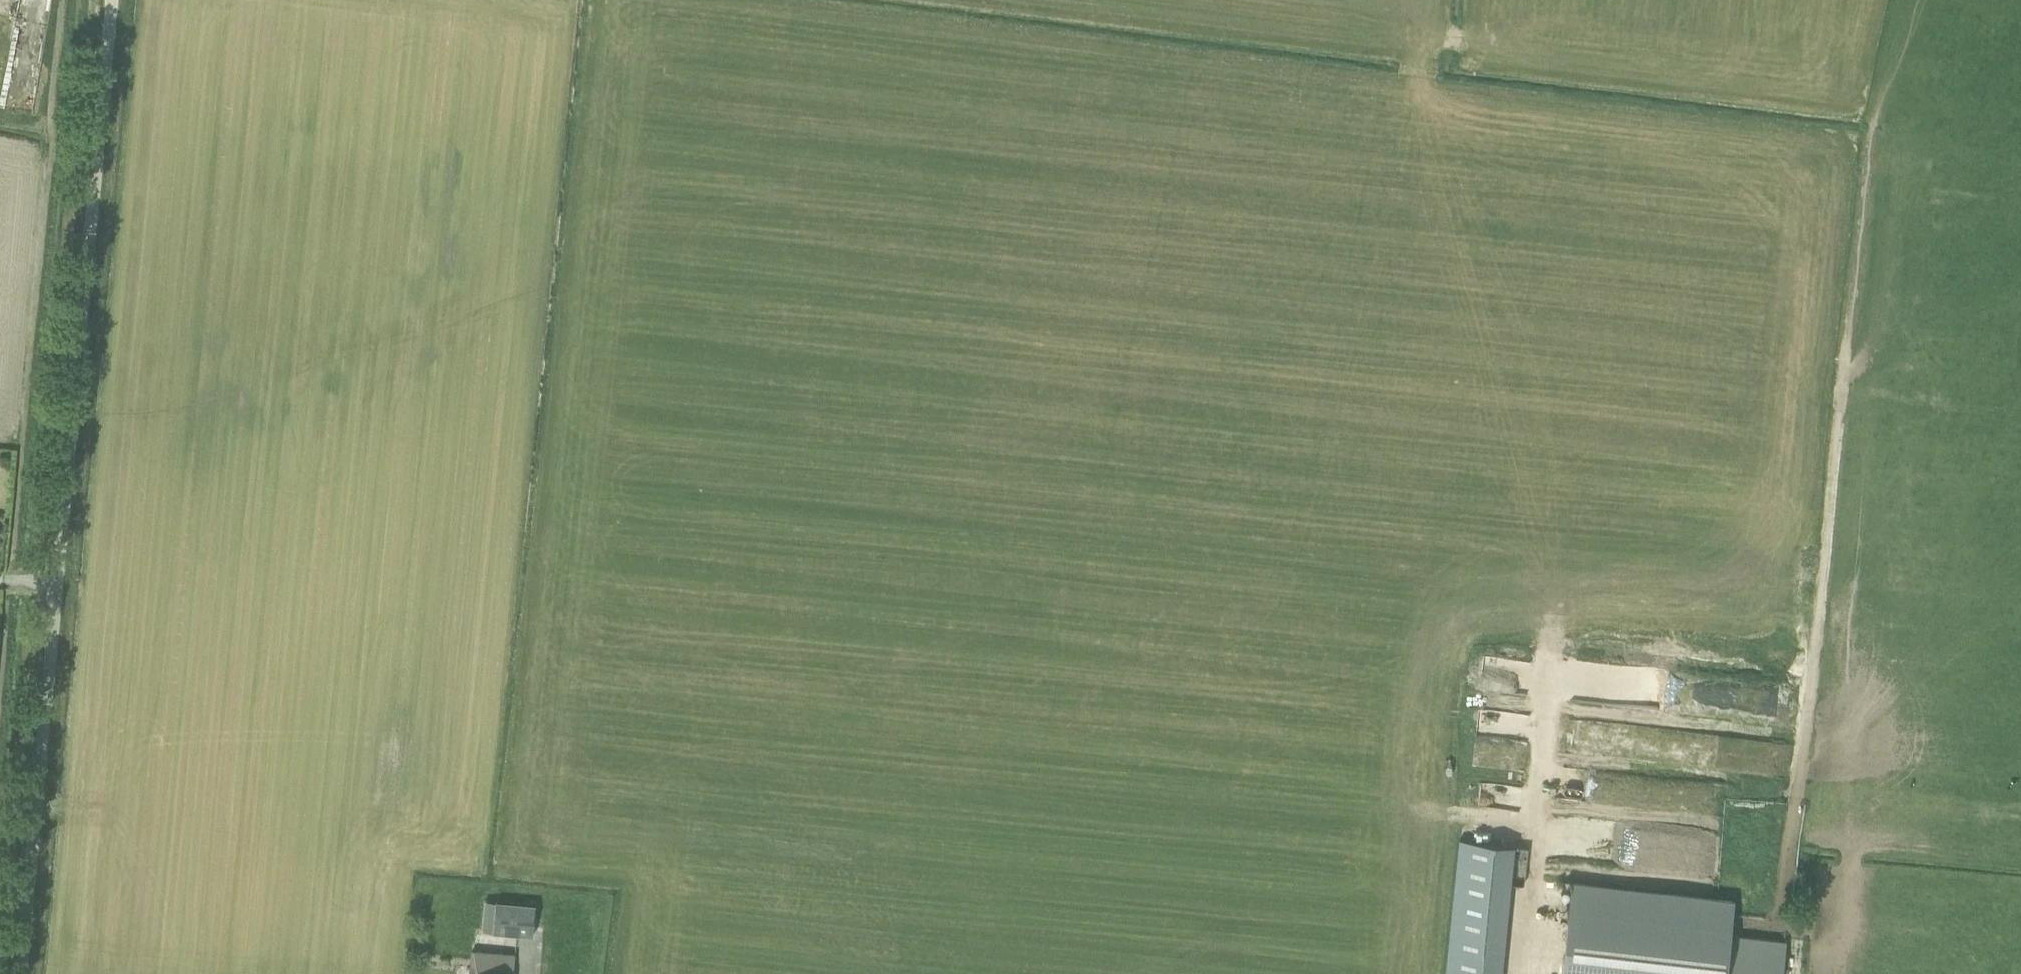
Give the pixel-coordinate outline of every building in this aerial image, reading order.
[(1495,842),(1460,838),(1446,973),(1501,973),(1514,844),(1495,842)] [(1569,881),(1559,973),(1779,973),(1783,938),(1728,932),(1731,899),(1569,881)] [(494,933),(534,936),(536,903),(497,900),(494,933)] [(471,949),(469,973),(513,973),(515,953),(471,949)]
